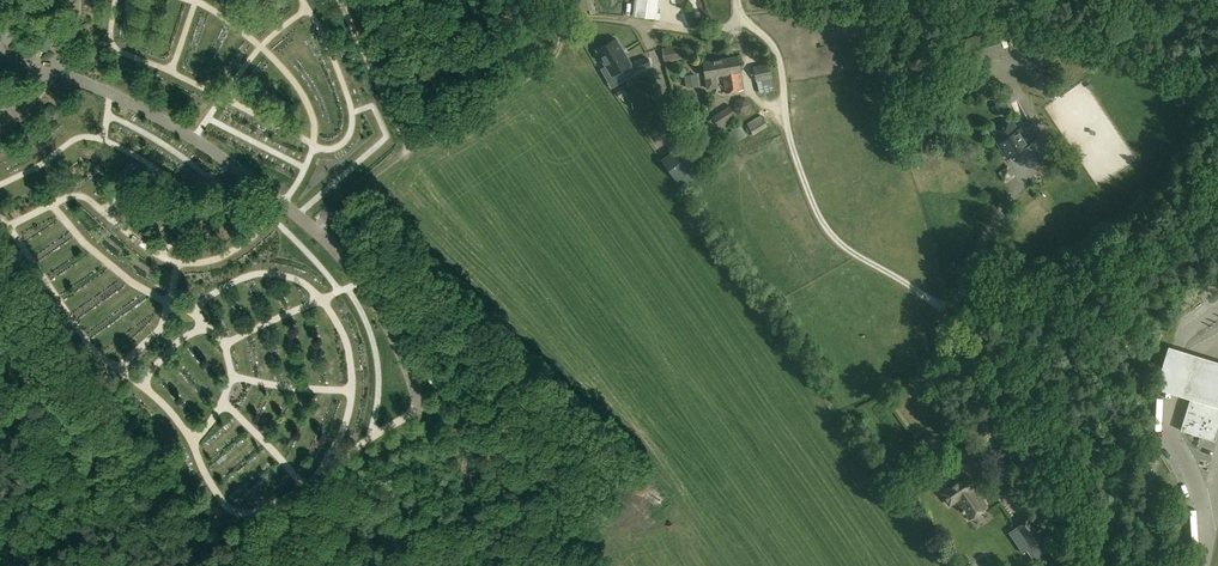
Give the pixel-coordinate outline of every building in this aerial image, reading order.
[(596,11),(593,0),(579,0),(583,15),(596,11)] [(659,0),(637,0),(635,16),(657,19),(659,0)] [(801,24),(820,22),(819,10),(800,12),(801,24)] [(47,52),(55,32),(43,28),(35,47),(47,52)] [(616,38),(597,50),(606,66),(601,69),(607,78),(632,64),(616,38)] [(682,44),(662,47),(664,61),(684,58),(682,44)] [(637,69),(653,64),(651,56),(635,62),(637,69)] [(744,89),(741,71),(739,56),(704,61),(706,76),(706,77),(708,89),(718,87),(717,75),(722,74),(725,93),(744,89)] [(769,63),(753,66),(756,81),(757,81),(768,79),(773,77),(770,62),(769,63)] [(699,85),(697,73),(684,75),(686,87),(699,85)] [(637,82),(643,102),(655,99),(650,79),(637,82)] [(646,103),(630,111),(646,141),(661,133),(646,103)] [(992,106),(997,114),(1002,110),(997,103),(992,106)] [(740,119),(730,105),(712,117),(722,131),(740,119)] [(762,114),(747,123),(754,135),(769,125),(762,114)] [(706,132),(701,117),(692,120),(697,135),(706,132)] [(1012,119),(994,131),(1000,141),(998,142),(1008,158),(1030,143),(1040,137),(1029,121),(1020,128),(1018,129),(1012,119)] [(729,145),(747,135),(741,125),(723,135),(729,145)] [(676,179),(699,164),(684,143),(662,159),(676,179)] [(1171,342),(1157,383),(1217,401),(1217,357),(1171,342)] [(1181,429),(1215,438),(1217,428),(1217,405),(1192,398),(1181,429)] [(995,436),(1012,429),(1008,417),(990,423),(995,436)] [(988,507),(984,502),(975,489),(977,487),(968,474),(946,489),(941,493),(950,506),(956,502),(957,501),(970,520),(988,507)] [(1033,516),(1017,526),(1030,547),(1026,549),(1034,561),(1047,552),(1041,543),(1047,538),(1033,516)]
